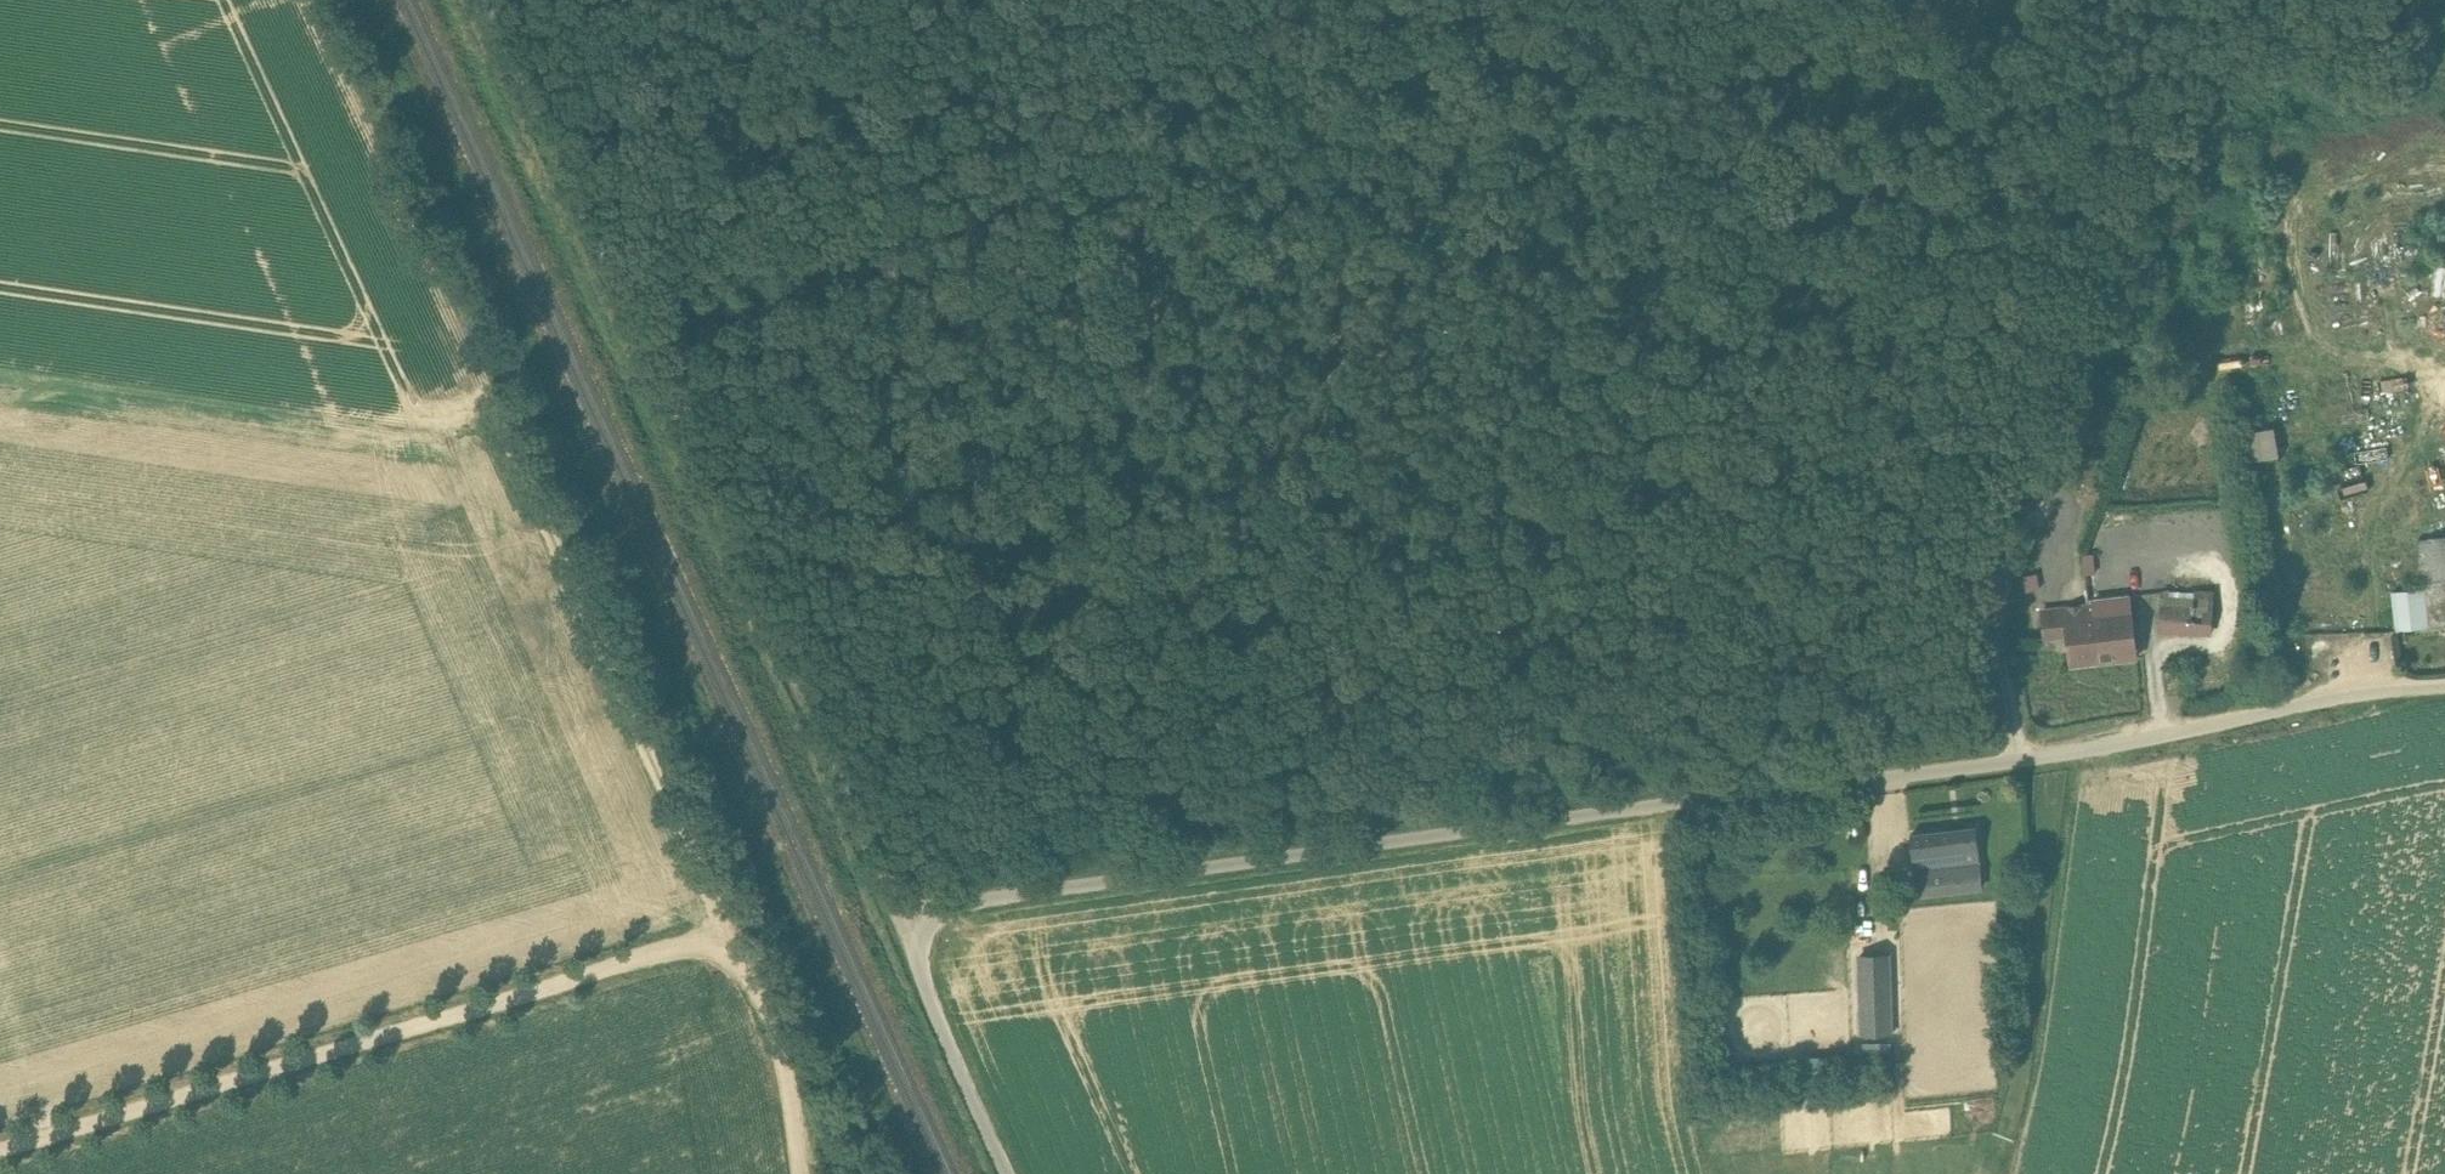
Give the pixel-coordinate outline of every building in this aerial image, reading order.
[(2392,593),(2396,630),(2427,626),(2444,624),(2444,537),(2417,540),(2422,589),(2392,593)] [(2211,634),(2213,589),(2194,589),(2194,594),(2162,592),(2160,632),(2211,634)] [(2137,657),(2134,633),(2132,614),(2090,619),(2088,605),(2041,611),(2044,638),(2067,635),(2070,665),(2072,665),(2071,660),(2112,655),(2113,660),(2137,657)] [(1978,849),(1979,849),(1977,828),(1911,835),(1915,870),(1918,896),(1983,888),(1980,863),(1978,849)] [(1892,978),(1858,979),(1860,1036),(1894,1034),(1892,978)]
